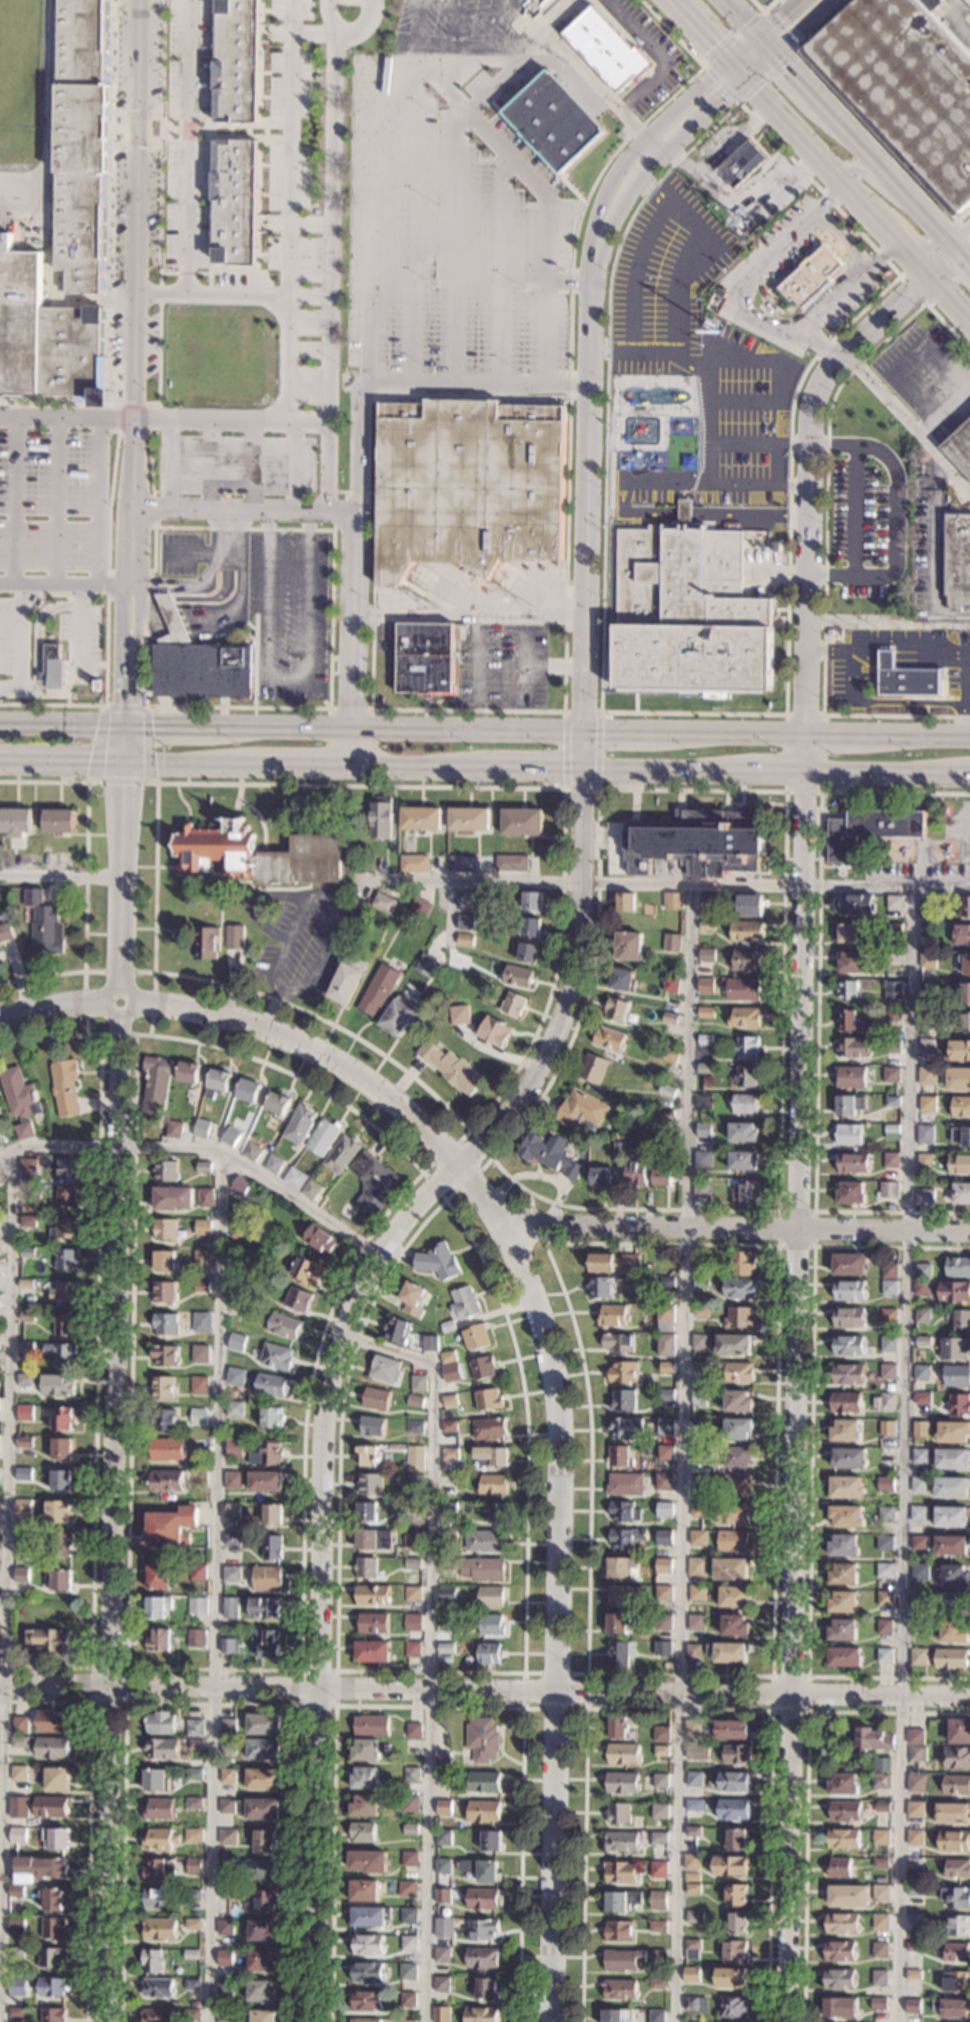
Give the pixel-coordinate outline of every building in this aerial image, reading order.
[(102,294),(104,173),(110,174),(111,84),(106,84),(107,0),(61,0),(57,269),(68,269),(67,293),(102,294)] [(216,121),(257,122),(260,0),(219,0),(216,121)] [(543,8),(551,0),(535,0),(543,8)] [(807,47),(859,0),(943,0),(933,11),(969,53),(969,203),(961,212),(807,47)] [(633,50),(636,47),(653,65),(634,83),(631,80),(616,94),(561,34),(592,6),(633,50)] [(501,112),(559,175),(605,131),(547,69),(501,112)] [(770,158),(770,162),(751,179),(749,177),(735,190),(717,170),(731,158),(728,155),(748,137),(751,137),(770,158)] [(258,141),(256,264),(214,263),(217,140),(258,141)] [(756,230),(749,237),(744,232),(751,225),(756,230)] [(92,395),(0,395),(0,235),(10,235),(10,253),(41,253),(40,308),(104,309),(104,325),(100,325),(100,357),(106,357),(106,389),(106,395),(92,395)] [(844,264),(822,284),(826,288),(794,317),(791,314),(786,319),(781,313),(783,311),(766,293),(764,295),(760,290),(819,236),(844,264)] [(714,311),(711,316),(700,310),(703,305),(714,311)] [(387,335),(376,334),(375,362),(387,362),(387,335)] [(92,407),(110,407),(110,389),(106,389),(93,389),(92,395),(92,407)] [(499,402),(499,406),(564,408),(561,561),(501,560),(487,581),(462,566),(462,564),(413,563),(398,585),(376,585),(379,404),(425,404),(426,401),(426,400),(499,402)] [(940,447),(969,419),(969,480),(940,447)] [(677,529),(691,529),(691,500),(677,500),(677,529)] [(945,514),(969,515),(969,606),(960,606),(960,612),(948,612),(948,606),(947,606),(947,596),(944,596),(945,514)] [(691,529),(705,530),(742,532),(741,598),(772,599),(772,628),(774,628),(774,632),(775,633),(774,686),(771,686),(770,691),(765,691),(765,694),(728,693),(727,699),(717,699),(704,698),(704,693),(621,692),(621,690),(615,690),(615,685),(612,685),(614,630),(615,630),(618,530),(647,530),(647,525),(664,526),(665,528),(677,529),(691,529)] [(757,552),(747,552),(748,536),(758,536),(757,552)] [(157,644),(191,646),(170,594),(154,594),(170,635),(157,640),(157,644)] [(453,694),(433,694),(433,699),(418,698),(418,694),(396,693),(397,663),(394,663),(394,656),(397,656),(398,623),(454,624),(453,694)] [(191,646),(196,646),(199,642),(216,643),(218,645),(252,646),(251,700),(154,697),(155,644),(157,644),(191,646)] [(48,689),(64,689),(65,658),(61,658),(61,644),(46,644),(45,673),(42,673),(42,680),(48,680),(48,689)] [(940,698),(911,697),(911,707),(900,707),(900,697),(876,696),(877,668),(941,670),(940,698)] [(391,838),(370,838),(371,802),(372,802),(372,797),(391,798),(391,838)] [(440,830),(401,829),(401,808),(440,809),(440,830)] [(488,831),(474,830),(474,833),(463,832),(463,830),(449,830),(449,808),(488,809),(488,831)] [(682,810),(723,811),(723,812),(733,812),(756,812),(756,829),(763,829),(763,855),(757,855),(757,872),(723,871),(723,875),(687,875),(687,859),(650,859),(650,875),(628,874),(628,860),(625,860),(625,820),(642,821),(642,827),(675,828),(676,808),(682,809),(682,810)] [(31,832),(1,832),(2,809),(31,809),(31,832)] [(542,835),(502,835),(502,809),(542,809),(542,835)] [(73,833),(44,833),(44,810),(74,810),(73,833)] [(924,837),(856,836),(856,863),(828,862),(828,819),(848,819),(848,810),(924,811),(924,837)] [(241,827),(248,827),(248,833),(254,833),(254,856),(258,856),(258,852),(264,852),(292,852),(292,835),(342,835),(341,882),(297,882),(297,886),(281,886),(281,884),(275,884),(275,887),(258,886),(258,882),(256,882),(256,878),(225,877),(225,861),(211,861),(211,872),(177,872),(177,864),(180,864),(180,856),(176,856),(177,833),(180,833),(180,829),(184,829),(185,824),(193,824),(193,830),(229,830),(229,819),(241,819),(241,827)] [(428,872),(400,871),(400,855),(428,856),(428,872)] [(527,871),(495,871),(495,855),(527,856),(527,871)] [(477,857),(477,873),(449,872),(449,856),(477,857)] [(44,890),(43,905),(58,905),(58,923),(64,923),(63,954),(31,953),(32,922),(34,922),(34,907),(24,907),(25,889),(44,890)] [(377,891),(396,900),(389,915),(370,906),(377,891)] [(471,892),(470,908),(456,907),(456,891),(471,892)] [(541,910),(522,910),(523,892),(541,892),(541,910)] [(682,909),(663,909),(663,893),(682,893),(682,909)] [(634,911),(616,911),(616,894),(634,894),(634,911)] [(871,914),(840,914),(841,894),(871,894),(871,914)] [(714,910),(699,909),(699,895),(714,895),(714,910)] [(762,916),(737,916),(738,895),(762,896),(762,916)] [(431,904),(424,920),(408,911),(416,896),(431,904)] [(903,896),(903,910),(886,910),(886,896),(903,896)] [(958,897),(969,897),(969,917),(959,917),(959,905),(958,905),(958,897)] [(936,917),(918,916),(919,899),(934,899),(937,899),(936,917)] [(458,914),(474,915),(473,930),(457,929),(458,914)] [(540,919),(539,937),(521,935),(522,918),(540,919)] [(714,931),(698,931),(699,921),(715,921),(714,931)] [(762,942),(731,941),(732,921),(762,922),(762,942)] [(14,938),(0,943),(0,925),(9,922),(14,938)] [(902,936),(886,936),(886,924),(902,924),(902,936)] [(856,927),(864,927),(864,937),(856,937),(856,943),(838,942),(838,925),(856,925),(856,927)] [(935,935),(921,935),(921,925),(935,925),(935,935)] [(954,925),(969,926),(969,945),(954,944),(954,925)] [(220,928),(220,951),(217,951),(217,959),(196,958),(196,944),(193,944),(193,935),(197,935),(197,928),(220,928)] [(242,945),(227,945),(227,928),(242,928),(242,945)] [(640,934),(639,960),(614,959),(616,932),(640,934)] [(473,936),(471,946),(456,944),(457,933),(473,936)] [(680,935),(679,952),(663,951),(665,934),(680,935)] [(538,945),(535,963),(517,960),(519,942),(538,945)] [(714,961),(699,961),(699,949),(714,949),(714,961)] [(760,970),(733,970),(733,968),(730,968),(730,962),(733,962),(733,951),(760,951),(760,970)] [(864,964),(866,964),(866,973),(839,973),(839,959),(842,959),(842,952),(864,952),(864,964)] [(901,953),(901,966),(886,966),(886,952),(901,953)] [(440,964),(430,979),(413,968),(423,953),(440,964)] [(935,968),(920,968),(920,953),(935,953),(935,968)] [(367,963),(347,1006),(327,996),(347,954),(367,963)] [(401,973),(383,1009),(380,1008),(375,1019),(357,1009),(381,963),(401,973)] [(532,971),(528,989),(502,983),(506,965),(532,971)] [(634,971),(630,992),(609,988),(612,967),(634,971)] [(679,979),(677,994),(662,991),(664,976),(679,979)] [(713,979),(712,993),(697,993),(698,978),(713,979)] [(758,982),(759,982),(759,1000),(727,1000),(727,979),(758,979),(758,982)] [(857,1000),(840,999),(840,992),(837,992),(837,987),(839,987),(839,981),(857,981),(857,1000)] [(934,992),(920,991),(920,981),(934,982),(934,992)] [(902,999),(885,999),(885,982),(902,982),(902,999)] [(961,983),(969,983),(969,1003),(960,1003),(961,983)] [(525,998),(517,1018),(500,1011),(501,1009),(499,1008),(502,1000),(504,1001),(508,991),(525,998)] [(628,1003),(623,1022),(605,1017),(607,1010),(604,1009),(605,1002),(607,1003),(609,998),(628,1003)] [(415,1011),(398,1037),(379,1024),(396,999),(415,1011)] [(469,1022),(451,1025),(449,1007),(467,1005),(469,1022)] [(713,1018),(697,1018),(698,1007),(713,1008),(713,1018)] [(759,1027),(729,1026),(729,1016),(733,1016),(733,1008),(759,1008),(759,1027)] [(961,1009),(969,1009),(969,1030),(961,1030),(961,1009)] [(855,1030),(839,1030),(839,1024),(837,1024),(837,1017),(840,1017),(840,1010),(856,1010),(855,1030)] [(901,1011),(900,1021),(886,1020),(886,1010),(901,1011)] [(678,1015),(675,1025),(662,1022),(664,1011),(678,1015)] [(511,1028),(500,1049),(476,1036),(487,1015),(511,1028)] [(625,1035),(622,1044),(625,1045),(622,1052),(620,1051),(619,1053),(592,1044),(598,1029),(600,1029),(601,1026),(625,1035)] [(712,1045),(698,1044),(698,1035),(712,1035),(712,1045)] [(759,1052),(756,1052),(756,1058),(737,1058),(737,1053),(735,1053),(735,1047),(737,1047),(737,1037),(759,1037),(759,1052)] [(869,1057),(837,1057),(837,1038),(869,1038),(869,1057)] [(445,1055),(448,1051),(458,1060),(460,1058),(483,1078),(468,1096),(462,1091),(461,1092),(441,1075),(443,1073),(431,1063),(430,1064),(416,1052),(427,1039),(445,1055)] [(900,1054),(885,1053),(886,1039),(900,1039),(900,1054)] [(934,1054),(919,1054),(919,1039),(934,1040),(934,1054)] [(950,1041),(969,1041),(969,1060),(949,1059),(950,1041)] [(679,1052),(675,1064),(659,1059),(663,1047),(679,1052)] [(608,1061),(598,1084),(578,1076),(588,1052),(608,1061)] [(173,1061),(163,1116),(142,1113),(148,1074),(145,1073),(145,1070),(143,1070),(146,1056),(173,1061)] [(79,1079),(74,1080),(80,1114),(59,1118),(55,1096),(53,1096),(52,1087),(53,1087),(49,1064),(75,1059),(79,1079)] [(200,1064),(197,1084),(194,1083),(193,1087),(185,1086),(186,1082),(177,1081),(180,1061),(200,1064)] [(697,1064),(711,1065),(711,1074),(696,1073),(697,1064)] [(12,1117),(0,1075),(0,1072),(19,1066),(25,1085),(34,1083),(42,1112),(24,1117),(26,1123),(30,1121),(35,1136),(19,1141),(14,1125),(22,1123),(19,1115),(12,1117)] [(758,1081),(755,1081),(755,1087),(736,1087),(737,1082),(734,1082),(734,1076),(736,1076),(736,1066),(758,1066),(758,1081)] [(865,1088),(837,1087),(837,1078),(835,1078),(835,1068),(838,1068),(838,1067),(865,1067),(865,1088)] [(899,1082),(883,1082),(883,1067),(899,1067),(899,1082)] [(935,1085),(918,1085),(918,1067),(935,1067),(935,1085)] [(947,1068),(969,1068),(969,1091),(946,1090),(947,1068)] [(220,1071),(220,1070),(231,1073),(226,1092),(223,1091),(222,1095),(214,1092),(212,1099),(204,1097),(212,1069),(220,1071)] [(261,1084),(255,1104),(252,1103),(250,1107),(242,1104),(243,1100),(236,1097),(243,1078),(261,1084)] [(676,1089),(672,1099),(658,1093),(662,1083),(676,1089)] [(608,1106),(598,1127),(593,1124),(589,1132),(578,1126),(576,1129),(555,1118),(565,1099),(567,1100),(574,1088),(608,1106)] [(290,1099),(282,1116),(279,1115),(278,1118),(271,1115),(272,1112),(264,1109),(272,1091),(290,1099)] [(756,1113),(733,1113),(733,1095),(756,1094),(756,1113)] [(712,1095),(711,1109),(696,1109),(696,1095),(712,1095)] [(855,1097),(865,1097),(865,1109),(855,1109),(855,1115),(836,1115),(836,1096),(855,1096),(855,1097)] [(899,1107),(885,1107),(885,1096),(899,1097),(899,1107)] [(935,1111),(919,1111),(919,1097),(935,1097),(935,1111)] [(952,1097),(969,1097),(969,1118),(952,1117),(952,1097)] [(316,1113),(312,1121),(313,1122),(300,1145),(282,1136),(299,1104),(316,1113)] [(673,1110),(676,1120),(661,1125),(658,1115),(673,1110)] [(211,1122),(207,1139),(193,1136),(197,1119),(211,1122)] [(334,1125),(336,1121),(342,1125),(322,1157),(305,1146),(323,1119),(334,1125)] [(183,1124),(180,1140),(166,1137),(168,1121),(183,1124)] [(710,1137),(696,1137),(696,1123),(710,1123),(710,1137)] [(754,1131),(757,1131),(757,1141),(730,1141),(730,1123),(754,1123),(754,1131)] [(242,1132),(232,1148),(220,1141),(230,1125),(242,1132)] [(651,1126),(651,1141),(634,1140),(635,1125),(651,1126)] [(861,1144),(837,1144),(837,1125),(861,1125),(861,1144)] [(898,1140),(884,1140),(885,1125),(898,1125),(898,1140)] [(933,1125),(932,1144),(917,1143),(917,1125),(933,1125)] [(963,1127),(969,1127),(969,1147),(962,1147),(962,1143),(951,1143),(951,1128),(963,1129),(963,1127)] [(542,1138),(540,1141),(545,1144),(552,1131),(567,1140),(561,1149),(567,1152),(565,1156),(584,1167),(575,1182),(561,1174),(564,1168),(559,1165),(556,1171),(537,1160),(535,1163),(529,1160),(528,1162),(515,1154),(529,1130),(542,1138)] [(360,1146),(343,1169),(342,1168),(337,1175),(321,1163),(344,1133),(360,1146)] [(262,1150),(254,1163),(242,1154),(250,1142),(262,1150)] [(624,1156),(614,1156),(614,1142),(624,1142),(624,1156)] [(404,1182),(375,1216),(357,1200),(362,1193),(363,1181),(348,1169),(365,1149),(404,1182)] [(711,1152),(711,1166),(694,1166),(694,1151),(711,1152)] [(754,1160),(757,1160),(756,1170),(729,1169),(729,1151),(754,1152),(754,1160)] [(899,1168),(884,1168),(884,1152),(899,1153),(899,1168)] [(868,1173),(839,1173),(839,1153),(869,1154),(868,1173)] [(932,1169),(917,1169),(917,1154),(932,1154),(932,1169)] [(284,1161),(276,1175),(264,1168),(272,1155),(284,1161)] [(950,1155),(969,1155),(969,1174),(949,1174),(950,1155)] [(36,1175),(20,1175),(20,1159),(33,1159),(36,1159),(36,1175)] [(671,1185),(654,1185),(654,1159),(672,1159),(671,1185)] [(79,1173),(78,1173),(78,1180),(57,1180),(57,1160),(79,1160),(79,1173)] [(176,1181),(155,1181),(155,1174),(153,1174),(153,1169),(156,1169),(156,1161),(177,1162),(176,1181)] [(211,1172),(197,1172),(197,1162),(211,1162),(211,1172)] [(646,1185),(633,1185),(633,1184),(626,1184),(626,1162),(646,1162),(646,1185)] [(307,1177),(298,1190),(283,1180),(291,1167),(307,1177)] [(609,1169),(609,1185),(591,1185),(592,1168),(609,1169)] [(252,1183),(239,1203),(227,1195),(230,1189),(230,1188),(239,1175),(252,1183)] [(322,1188),(313,1201),(300,1192),(310,1179),(322,1188)] [(709,1197),(693,1197),(693,1181),(709,1181),(709,1197)] [(758,1205),(732,1205),(732,1191),(740,1191),(741,1181),(759,1182),(758,1205)] [(863,1194),(865,1194),(865,1203),(838,1203),(838,1189),(841,1189),(841,1182),(863,1182),(863,1194)] [(898,1183),(898,1198),(880,1198),(880,1182),(898,1183)] [(953,1183),(969,1183),(969,1204),(953,1204),(953,1183)] [(35,1197),(20,1197),(20,1186),(35,1186),(35,1197)] [(78,1195),(81,1195),(81,1200),(77,1200),(77,1206),(57,1206),(57,1186),(78,1187),(78,1195)] [(192,1208),(177,1208),(177,1210),(154,1210),(155,1187),(193,1188),(192,1208)] [(214,1207),(199,1208),(199,1203),(198,1203),(197,1190),(213,1189),(214,1207)] [(934,1206),(916,1206),(916,1189),(934,1190),(934,1206)] [(35,1227),(20,1227),(20,1216),(35,1216),(35,1227)] [(77,1238),(50,1238),(50,1228),(56,1228),(56,1218),(77,1218),(77,1238)] [(176,1231),(177,1231),(177,1242),(169,1242),(169,1239),(154,1239),(154,1219),(176,1220),(176,1231)] [(211,1240),(196,1240),(197,1220),(211,1220),(211,1240)] [(339,1240),(328,1257),(302,1240),(313,1223),(339,1240)] [(230,1238),(246,1243),(249,1230),(234,1225),(230,1238)] [(452,1256),(454,1255),(461,1273),(441,1282),(437,1272),(414,1269),(415,1253),(429,1255),(428,1251),(437,1248),(435,1245),(445,1240),(452,1256)] [(33,1257),(20,1257),(20,1248),(34,1248),(33,1257)] [(78,1258),(79,1258),(79,1263),(77,1263),(77,1270),(55,1269),(55,1250),(78,1250),(78,1258)] [(175,1271),(154,1270),(155,1251),(176,1252),(175,1271)] [(210,1267),(194,1266),(194,1251),(210,1251),(210,1267)] [(751,1258),(755,1258),(755,1270),(751,1270),(751,1275),(732,1275),(732,1252),(751,1252),(751,1258)] [(613,1258),(621,1258),(621,1255),(639,1255),(639,1269),(613,1269),(613,1272),(590,1272),(590,1254),(613,1254),(613,1258)] [(865,1256),(868,1256),(867,1265),(865,1265),(865,1275),(833,1275),(833,1254),(865,1254),(865,1256)] [(326,1268),(317,1288),(307,1283),(305,1285),(298,1282),(299,1279),(290,1275),(299,1255),(326,1268)] [(946,1258),(969,1259),(969,1277),(946,1277),(946,1258)] [(246,1266),(241,1279),(227,1274),(233,1260),(246,1266)] [(897,1279),(882,1278),(882,1263),(897,1263),(897,1279)] [(931,1279),(915,1279),(916,1264),(931,1264),(931,1279)] [(612,1299),(589,1298),(589,1290),(586,1290),(586,1285),(589,1285),(589,1277),(612,1277),(612,1299)] [(675,1286),(660,1286),(660,1277),(675,1277),(675,1286)] [(708,1288),(693,1288),(693,1278),(708,1279),(708,1288)] [(756,1298),(724,1297),(725,1278),(756,1278),(756,1298)] [(33,1288),(19,1288),(19,1280),(33,1280),(33,1288)] [(425,1290),(416,1307),(423,1311),(419,1319),(403,1310),(407,1303),(399,1299),(408,1280),(425,1290)] [(897,1295),(882,1295),(882,1280),(897,1281),(897,1295)] [(77,1294),(76,1294),(76,1301),(49,1301),(49,1296),(38,1296),(38,1285),(49,1285),(49,1290),(55,1290),(55,1281),(77,1281),(77,1294)] [(864,1300),(835,1300),(835,1281),(865,1281),(864,1300)] [(929,1296),(914,1295),(914,1281),(930,1281),(929,1296)] [(175,1302),(173,1302),(173,1305),(168,1305),(168,1302),(153,1302),(153,1282),(175,1283),(175,1302)] [(209,1292),(195,1292),(195,1282),(209,1282),(209,1292)] [(939,1282),(969,1282),(969,1302),(939,1301),(939,1282)] [(472,1294),(474,1293),(477,1298),(475,1299),(480,1312),(460,1320),(457,1313),(453,1315),(449,1306),(456,1303),(451,1292),(469,1285),(472,1294)] [(313,1295),(305,1314),(283,1305),(291,1286),(313,1295)] [(244,1302),(241,1311),(227,1307),(230,1297),(244,1302)] [(625,1325),(598,1325),(598,1308),(601,1308),(601,1306),(625,1306),(625,1325)] [(673,1332),(657,1332),(658,1306),(674,1306),(673,1332)] [(708,1316),(693,1316),(693,1307),(708,1307),(708,1316)] [(752,1315),(754,1315),(754,1327),(725,1327),(725,1319),(728,1319),(728,1307),(752,1308),(752,1315)] [(863,1327),(834,1327),(835,1308),(863,1308),(863,1327)] [(930,1323),(915,1323),(915,1322),(915,1308),(930,1309),(930,1323)] [(897,1309),(897,1324),(881,1324),(881,1309),(897,1309)] [(947,1310),(969,1311),(969,1328),(955,1327),(955,1320),(947,1320),(947,1310)] [(34,1321),(19,1321),(19,1312),(34,1312),(34,1321)] [(75,1328),(73,1328),(73,1336),(54,1335),(54,1312),(75,1312),(75,1328)] [(301,1321),(295,1340),(268,1331),(274,1312),(301,1321)] [(211,1333),(193,1333),(193,1313),(211,1313),(211,1333)] [(176,1324),(178,1324),(178,1335),(156,1334),(156,1328),(153,1328),(153,1314),(177,1314),(176,1324)] [(410,1323),(406,1337),(408,1338),(406,1345),(385,1338),(387,1332),(383,1331),(386,1323),(389,1324),(391,1317),(410,1323)] [(456,1329),(443,1333),(440,1324),(453,1320),(456,1329)] [(488,1328),(486,1329),(490,1345),(469,1351),(463,1331),(467,1330),(467,1328),(486,1322),(488,1328)] [(246,1336),(242,1352),(227,1348),(231,1332),(246,1336)] [(633,1352),(607,1352),(607,1348),(602,1348),(602,1334),(633,1335),(633,1352)] [(674,1356),(657,1356),(658,1334),(674,1334),(674,1356)] [(707,1335),(707,1350),(692,1349),(692,1334),(707,1335)] [(750,1355),(717,1355),(718,1335),(750,1335),(750,1355)] [(863,1355),(834,1355),(834,1335),(863,1336),(863,1355)] [(438,1352),(423,1352),(423,1336),(437,1336),(438,1336),(438,1352)] [(930,1346),(916,1346),(916,1336),(930,1336),(930,1346)] [(896,1337),(896,1352),(880,1352),(881,1337),(896,1337)] [(941,1338),(969,1339),(969,1351),(969,1360),(941,1359),(941,1338)] [(292,1349),(290,1356),(293,1357),(289,1371),(259,1363),(265,1342),(292,1349)] [(33,1353),(19,1353),(19,1343),(33,1344),(33,1353)] [(76,1359),(74,1358),(74,1365),(55,1365),(55,1354),(43,1354),(44,1344),(76,1345),(76,1359)] [(209,1346),(208,1363),(192,1363),(192,1345),(209,1346)] [(178,1366),(156,1365),(156,1360),(153,1360),(153,1346),(178,1346),(178,1366)] [(457,1361),(443,1364),(440,1354),(454,1351),(457,1361)] [(401,1362),(398,1370),(400,1371),(397,1382),(395,1381),(394,1384),(368,1376),(375,1354),(401,1362)] [(495,1368),(493,1369),(495,1375),(474,1381),(469,1361),(492,1355),(495,1368)] [(636,1382),(609,1382),(609,1368),(612,1368),(612,1362),(636,1362),(636,1382)] [(674,1362),(674,1372),(660,1372),(660,1362),(674,1362)] [(710,1371),(694,1371),(694,1362),(710,1362),(710,1371)] [(460,1378),(444,1382),(440,1367),(456,1363),(460,1378)] [(752,1382),(726,1382),(726,1380),(724,1380),(724,1375),(718,1375),(718,1364),(726,1364),(726,1363),(752,1363),(752,1382)] [(864,1385),(833,1384),(834,1364),(864,1364),(864,1385)] [(896,1365),(896,1379),(881,1379),(881,1364),(896,1365)] [(930,1366),(930,1380),(915,1380),(915,1366),(930,1366)] [(969,1386),(945,1386),(945,1375),(943,1375),(944,1366),(969,1366),(969,1386)] [(245,1371),(242,1387),(226,1384),(229,1367),(245,1371)] [(287,1378),(283,1397),(255,1392),(259,1372),(287,1378)] [(32,1385),(17,1385),(18,1374),(33,1374),(32,1385)] [(74,1396),(41,1395),(41,1374),(74,1375),(74,1396)] [(426,1376),(426,1392),(411,1392),(411,1375),(426,1376)] [(173,1399),(152,1399),(152,1377),(174,1377),(173,1399)] [(208,1394),(191,1394),(191,1377),(208,1377),(208,1394)] [(391,1392),(386,1411),(385,1411),(385,1412),(377,1411),(377,1409),(362,1406),(367,1386),(391,1392)] [(498,1396),(500,1396),(502,1407),(477,1411),(474,1392),(496,1388),(498,1396)] [(634,1410),(610,1410),(610,1402),(612,1402),(612,1389),(634,1390),(634,1410)] [(674,1400),(658,1400),(658,1390),(674,1390),(674,1400)] [(706,1405),(706,1390),(692,1391),(692,1406),(706,1405)] [(748,1399),(752,1399),(752,1412),(726,1411),(726,1391),(748,1392),(748,1399)] [(860,1413),(832,1413),(832,1392),(860,1393),(860,1413)] [(895,1410),(880,1410),(880,1409),(873,1408),(873,1397),(880,1397),(880,1393),(895,1393),(895,1410)] [(931,1403),(914,1403),(914,1393),(931,1393),(931,1403)] [(424,1398),(422,1408),(406,1404),(409,1394),(424,1398)] [(969,1401),(969,1415),(950,1414),(950,1413),(947,1413),(948,1401),(950,1401),(950,1394),(969,1395),(969,1401)] [(457,1404),(443,1406),(442,1396),(456,1395),(457,1404)] [(243,1402),(243,1417),(226,1417),(227,1401),(243,1402)] [(33,1420),(17,1420),(17,1406),(33,1406),(33,1420)] [(73,1415),(76,1415),(76,1424),(71,1424),(71,1430),(52,1430),(52,1415),(58,1415),(58,1407),(73,1407),(73,1415)] [(208,1417),(193,1417),(193,1408),(208,1408),(208,1417)] [(282,1415),(284,1415),(284,1422),(281,1422),(281,1428),(262,1427),(262,1408),(282,1408),(282,1415)] [(177,1410),(176,1432),(154,1431),(155,1423),(151,1423),(152,1409),(177,1410)] [(386,1419),(384,1437),(361,1435),(362,1424),(360,1424),(361,1416),(386,1419)] [(505,1434),(502,1435),(503,1438),(495,1439),(495,1440),(484,1441),(484,1439),(473,1440),(471,1420),(504,1417),(505,1434)] [(674,1418),(674,1427),(658,1427),(658,1417),(674,1418)] [(641,1439),(611,1438),(611,1432),(608,1432),(608,1424),(612,1424),(612,1418),(641,1418),(641,1439)] [(705,1433),(691,1433),(691,1419),(706,1419),(705,1433)] [(752,1440),(725,1440),(725,1419),(753,1419),(752,1440)] [(424,1422),(423,1434),(406,1432),(408,1420),(424,1422)] [(456,1431),(442,1432),(441,1422),(455,1420),(456,1431)] [(859,1431),(860,1431),(860,1441),(831,1441),(831,1427),(836,1427),(836,1420),(859,1420),(859,1431)] [(895,1422),(895,1436),(880,1435),(880,1421),(895,1422)] [(927,1437),(912,1437),(913,1422),(928,1422),(927,1437)] [(969,1434),(966,1434),(966,1443),(938,1443),(938,1442),(937,1442),(937,1433),(939,1433),(939,1422),(969,1422),(969,1434)] [(33,1448),(17,1447),(17,1437),(33,1437),(33,1448)] [(71,1459),(53,1459),(53,1439),(72,1439),(71,1459)] [(184,1461),(151,1460),(152,1439),(184,1439),(184,1461)] [(208,1450),(193,1450),(193,1439),(208,1439),(208,1450)] [(227,1439),(242,1439),(241,1458),(226,1457),(227,1439)] [(280,1443),(279,1466),(249,1465),(250,1453),(261,1453),(261,1443),(280,1443)] [(674,1460),(659,1460),(658,1445),(673,1445),(674,1460)] [(424,1471),(407,1471),(408,1446),(424,1446),(424,1471)] [(628,1458),(631,1458),(631,1466),(608,1466),(608,1464),(605,1464),(605,1458),(608,1458),(608,1446),(628,1446),(628,1458)] [(377,1466),(362,1466),(362,1452),(360,1452),(360,1447),(377,1447),(377,1466)] [(493,1448),(507,1448),(507,1466),(478,1466),(478,1459),(473,1459),(473,1447),(493,1447),(493,1448)] [(705,1460),(691,1460),(691,1447),(705,1447),(705,1460)] [(751,1462),(748,1462),(748,1466),(725,1466),(726,1447),(752,1448),(751,1462)] [(894,1465),(879,1465),(879,1448),(894,1448),(894,1465)] [(457,1460),(442,1460),(442,1449),(458,1449),(457,1460)] [(866,1449),(866,1459),(867,1459),(867,1465),(866,1465),(865,1468),(833,1468),(834,1449),(866,1449)] [(927,1464),(912,1464),(913,1449),(928,1449),(927,1464)] [(968,1469),(936,1469),(936,1449),(969,1449),(968,1469)] [(32,1481),(16,1481),(17,1468),(32,1469),(32,1481)] [(71,1490),(52,1490),(52,1470),(71,1471),(71,1490)] [(183,1491),(151,1490),(151,1470),(184,1471),(183,1491)] [(207,1471),(207,1487),(192,1486),(192,1470),(207,1471)] [(242,1488),(225,1488),(225,1472),(242,1472),(242,1488)] [(282,1491),(250,1491),(251,1472),(283,1472),(282,1491)] [(706,1483),(691,1483),(691,1473),(703,1474),(706,1474),(706,1483)] [(382,1494),(359,1493),(360,1474),(383,1474),(382,1494)] [(642,1495),(606,1495),(606,1485),(609,1485),(609,1474),(642,1474),(642,1495)] [(673,1474),(673,1491),(656,1490),(656,1474),(673,1474)] [(423,1475),(422,1485),(407,1484),(407,1475),(423,1475)] [(505,1493),(478,1493),(478,1483),(480,1483),(480,1475),(505,1475),(505,1493)] [(750,1494),(725,1494),(725,1475),(751,1475),(750,1494)] [(862,1487),(865,1487),(865,1495),(862,1495),(862,1498),(831,1498),(831,1477),(862,1477),(862,1487)] [(894,1491),(878,1491),(878,1477),(893,1477),(894,1491)] [(927,1493),(912,1492),(912,1477),(928,1477),(927,1493)] [(968,1498),(935,1497),(936,1478),(968,1478),(968,1498)] [(32,1515),(15,1514),(16,1500),(32,1500),(32,1515)] [(72,1507),(74,1507),(74,1515),(68,1515),(68,1523),(47,1523),(47,1501),(72,1501),(72,1507)] [(632,1509),(640,1509),(640,1520),(632,1520),(632,1522),(612,1522),(612,1516),(609,1516),(609,1501),(632,1502),(632,1509)] [(708,1517),(691,1517),(691,1501),(708,1501),(708,1517)] [(376,1521),(358,1521),(358,1502),(377,1503),(376,1521)] [(422,1513),(406,1513),(406,1502),(422,1502),(422,1513)] [(672,1503),(672,1517),(657,1517),(657,1502),(672,1503)] [(750,1504),(754,1504),(754,1511),(749,1511),(749,1524),(717,1523),(717,1522),(714,1522),(714,1514),(717,1514),(717,1502),(750,1503),(750,1504)] [(240,1518),(225,1518),(226,1503),(240,1503),(240,1518)] [(506,1521),(489,1521),(489,1503),(506,1504),(506,1521)] [(283,1524),(264,1524),(264,1505),(283,1505),(283,1524)] [(197,1528),(183,1528),(183,1533),(190,1533),(190,1545),(148,1544),(148,1513),(180,1514),(180,1506),(198,1506),(197,1528)] [(862,1518),(864,1518),(864,1527),(862,1527),(862,1528),(834,1527),(834,1518),(830,1518),(830,1506),(862,1507),(862,1518)] [(927,1522),(910,1522),(911,1506),(927,1506),(927,1522)] [(894,1522),(879,1522),(879,1507),(894,1507),(894,1522)] [(967,1527),(935,1527),(936,1507),(967,1507),(967,1527)] [(445,1516),(445,1520),(448,1520),(448,1528),(442,1527),(442,1521),(439,1520),(439,1516),(445,1516)] [(456,1542),(441,1542),(441,1529),(457,1530),(456,1542)] [(392,1549),(357,1549),(357,1530),(392,1531),(392,1549)] [(423,1530),(422,1548),(404,1548),(405,1530),(423,1530)] [(505,1552),(465,1551),(465,1533),(474,1533),(474,1530),(505,1530),(505,1552)] [(645,1547),(635,1547),(635,1540),(632,1540),(632,1550),(613,1550),(613,1544),(609,1544),(609,1530),(645,1530),(645,1547)] [(672,1545),(656,1545),(656,1530),(672,1530),(672,1545)] [(706,1545),(690,1545),(690,1530),(706,1531),(706,1545)] [(32,1548),(15,1548),(15,1531),(32,1531),(32,1548)] [(747,1544),(751,1544),(751,1551),(718,1551),(719,1531),(747,1531),(747,1544)] [(75,1545),(72,1545),(72,1557),(53,1557),(53,1533),(75,1533),(75,1545)] [(241,1545),(225,1545),(225,1534),(241,1534),(241,1545)] [(856,1547),(859,1547),(859,1555),(857,1555),(857,1556),(829,1556),(829,1542),(834,1542),(834,1535),(857,1535),(856,1547)] [(282,1559),(263,1559),(264,1536),(282,1536),(282,1559)] [(893,1550),(877,1550),(877,1536),(893,1536),(893,1550)] [(927,1550),(911,1549),(912,1536),(927,1536),(927,1550)] [(966,1555),(936,1555),(936,1536),(966,1536),(966,1555)] [(457,1570),(441,1570),(441,1557),(457,1557),(457,1570)] [(377,1571),(384,1571),(384,1578),(358,1577),(358,1570),(355,1570),(355,1565),(357,1565),(358,1558),(377,1558),(377,1571)] [(420,1559),(420,1569),(405,1569),(405,1558),(420,1559)] [(503,1580),(471,1580),(471,1576),(459,1576),(460,1568),(458,1568),(459,1558),(504,1559),(503,1580)] [(637,1578),(608,1578),(608,1558),(637,1558),(637,1578)] [(705,1572),(690,1572),(690,1558),(705,1558),(705,1572)] [(672,1559),(671,1573),(655,1573),(656,1559),(672,1559)] [(750,1566),(747,1566),(747,1579),(737,1579),(737,1580),(715,1579),(715,1559),(750,1560),(750,1566)] [(893,1578),(877,1578),(877,1563),(894,1563),(893,1578)] [(856,1584),(829,1584),(829,1571),(834,1571),(834,1564),(856,1564),(856,1584)] [(928,1564),(928,1580),(911,1580),(911,1564),(928,1564)] [(206,1580),(191,1580),(192,1565),(206,1565),(206,1580)] [(964,1573),(969,1573),(969,1586),(942,1585),(942,1565),(964,1565),(964,1573)] [(170,1589),(148,1589),(149,1566),(171,1566),(170,1589)] [(241,1582),(224,1582),(225,1567),(241,1567),(241,1582)] [(281,1591),(254,1591),(254,1567),(282,1567),(281,1591)] [(29,1583),(15,1582),(15,1568),(29,1569),(29,1583)] [(72,1590),(52,1590),(52,1570),(72,1571),(72,1590)] [(389,1605),(357,1605),(358,1585),(387,1586),(389,1586),(389,1605)] [(705,1601),(689,1600),(689,1585),(706,1585),(705,1601)] [(640,1605),(608,1605),(608,1586),(640,1587),(640,1605)] [(672,1600),(656,1600),(656,1586),(672,1586),(672,1600)] [(421,1587),(421,1601),(405,1601),(405,1587),(421,1587)] [(456,1588),(439,1587),(439,1601),(456,1601),(456,1588)] [(503,1606),(478,1606),(479,1587),(503,1587),(503,1606)] [(749,1607),(720,1607),(720,1587),(750,1587),(749,1607)] [(892,1606),(878,1606),(878,1591),(892,1591),(892,1606)] [(856,1612),(829,1612),(829,1599),(834,1599),(834,1592),(856,1592),(856,1612)] [(927,1608),(909,1608),(910,1593),(927,1593),(927,1608)] [(963,1601),(968,1601),(968,1614),(941,1613),(942,1593),(964,1593),(963,1601)] [(173,1609),(166,1609),(166,1618),(147,1618),(147,1597),(173,1598),(173,1609)] [(207,1614),(189,1614),(189,1598),(207,1598),(207,1614)] [(238,1618),(223,1618),(223,1598),(238,1598),(238,1618)] [(280,1605),(281,1605),(281,1617),(250,1617),(251,1598),(280,1598),(280,1605)] [(388,1633),(360,1633),(361,1613),(388,1614),(388,1633)] [(421,1630),(404,1629),(404,1614),(421,1615),(421,1630)] [(636,1625),(625,1625),(625,1633),(607,1633),(607,1614),(637,1615),(636,1625)] [(504,1635),(480,1634),(480,1615),(505,1616),(504,1635)] [(672,1615),(672,1629),(656,1629),(656,1615),(672,1615)] [(704,1629),(688,1629),(688,1615),(705,1615),(704,1629)] [(744,1622),(749,1622),(749,1636),(723,1635),(723,1615),(745,1615),(744,1622)] [(855,1640),(829,1640),(829,1627),(833,1627),(833,1619),(855,1620),(855,1640)] [(892,1634),(877,1634),(877,1619),(879,1619),(892,1619),(892,1634)] [(927,1635),(911,1635),(911,1620),(927,1620),(927,1635)] [(963,1629),(968,1629),(968,1642),(941,1641),(941,1621),(963,1621),(963,1629)] [(205,1639),(189,1638),(189,1628),(205,1629),(205,1639)] [(63,1631),(70,1631),(70,1651),(44,1651),(45,1646),(29,1646),(29,1629),(63,1630),(63,1631)] [(171,1629),(171,1637),(176,1637),(176,1644),(171,1644),(171,1651),(149,1650),(149,1638),(153,1638),(153,1629),(171,1629)] [(280,1659),(261,1659),(261,1650),(258,1650),(258,1644),(252,1644),(253,1630),(280,1630),(280,1659)] [(235,1639),(239,1639),(239,1653),(221,1653),(221,1638),(235,1638),(235,1639)] [(389,1662),(356,1662),(357,1641),(389,1642),(389,1662)] [(420,1657),(405,1656),(405,1642),(420,1642),(420,1657)] [(633,1657),(628,1657),(628,1668),(609,1667),(609,1658),(607,1658),(607,1651),(609,1651),(609,1642),(634,1643),(633,1657)] [(671,1642),(671,1655),(654,1655),(654,1642),(671,1642)] [(453,1653),(438,1653),(438,1643),(453,1643),(453,1653)] [(499,1663),(478,1663),(478,1643),(499,1644),(499,1663)] [(746,1662),(715,1662),(715,1653),(708,1652),(708,1644),(715,1644),(746,1644),(746,1662)] [(701,1661),(686,1661),(687,1645),(701,1645),(701,1661)] [(859,1656),(861,1656),(860,1667),(828,1666),(829,1647),(860,1648),(859,1656)] [(926,1665),(910,1665),(911,1648),(927,1648),(926,1665)] [(892,1649),(892,1663),(877,1663),(878,1649),(892,1649)] [(966,1668),(935,1668),(935,1649),(936,1649),(966,1649),(966,1668)] [(163,1712),(170,1712),(170,1715),(175,1715),(175,1735),(147,1735),(147,1714),(155,1714),(155,1711),(156,1712),(156,1709),(163,1709),(163,1712)] [(69,1732),(37,1732),(37,1711),(70,1711),(69,1732)] [(281,1734),(249,1734),(249,1736),(243,1736),(243,1725),(249,1725),(249,1714),(281,1715),(281,1734)] [(388,1736),(355,1735),(355,1716),(361,1716),(361,1715),(388,1715),(388,1736)] [(28,1734),(13,1733),(13,1717),(28,1717),(28,1734)] [(625,1723),(627,1723),(627,1727),(632,1727),(632,1733),(628,1733),(628,1739),(608,1739),(608,1717),(625,1717),(625,1723)] [(492,1725),(496,1725),(496,1732),(499,1732),(499,1751),(496,1751),(496,1759),(488,1759),(488,1764),(472,1764),(472,1749),(466,1749),(466,1724),(470,1724),(470,1719),(476,1719),(476,1718),(492,1718),(492,1725)] [(236,1734),(221,1734),(221,1719),(236,1719),(236,1734)] [(949,1719),(969,1719),(969,1744),(949,1744),(949,1719)] [(204,1736),(187,1736),(187,1720),(204,1720),(204,1736)] [(700,1735),(684,1735),(684,1733),(684,1720),(700,1720),(700,1735)] [(749,1730),(752,1730),(751,1739),(716,1739),(716,1721),(749,1721),(749,1730)] [(421,1738),(407,1738),(407,1724),(408,1724),(421,1724),(421,1738)] [(669,1742),(653,1742),(653,1727),(669,1727),(669,1742)] [(873,1731),(885,1731),(885,1734),(895,1735),(894,1750),(857,1750),(858,1727),(873,1727),(873,1731)] [(924,1744),(907,1744),(907,1729),(924,1729),(924,1744)] [(28,1748),(11,1748),(12,1737),(28,1737),(28,1748)] [(69,1759),(36,1758),(36,1738),(69,1738),(69,1759)] [(179,1759),(149,1759),(149,1754),(145,1754),(145,1745),(148,1745),(148,1739),(179,1740),(179,1759)] [(204,1749),(188,1749),(188,1739),(204,1739),(204,1749)] [(236,1753),(221,1753),(221,1739),(236,1739),(236,1753)] [(280,1759),(248,1759),(248,1740),(280,1740),(280,1759)] [(378,1751),(381,1751),(380,1760),(378,1760),(378,1761),(352,1761),(352,1740),(379,1740),(378,1751)] [(419,1740),(419,1754),(405,1754),(405,1740),(419,1740)] [(708,1759),(685,1759),(685,1744),(708,1744),(708,1759)] [(750,1760),(747,1760),(747,1763),(724,1763),(724,1744),(751,1745),(750,1760)] [(639,1763),(608,1763),(608,1745),(639,1745),(639,1763)] [(668,1756),(654,1756),(654,1746),(668,1746),(668,1756)] [(926,1761),(909,1761),(909,1747),(926,1748),(926,1761)] [(943,1748),(969,1748),(969,1769),(943,1769),(943,1748)] [(891,1772),(873,1772),(873,1757),(891,1757),(891,1772)] [(27,1781),(12,1781),(12,1765),(27,1765),(27,1781)] [(378,1779),(379,1779),(379,1788),(378,1788),(378,1790),(352,1789),(353,1774),(356,1774),(356,1767),(378,1767),(378,1779)] [(68,1791),(46,1791),(46,1768),(69,1768),(68,1791)] [(235,1784),(221,1784),(221,1768),(236,1768),(235,1784)] [(419,1782),(404,1782),(404,1768),(419,1768),(419,1782)] [(202,1779),(188,1780),(188,1769),(202,1769),(202,1779)] [(279,1789),(248,1789),(248,1769),(280,1769),(279,1789)] [(165,1778),(169,1778),(169,1791),(144,1790),(145,1770),(165,1770),(165,1778)] [(452,1782),(437,1782),(437,1771),(451,1771),(452,1771),(452,1782)] [(499,1792),(466,1792),(466,1772),(500,1772),(499,1792)] [(702,1787),(687,1787),(687,1772),(702,1772),(702,1787)] [(638,1793),(605,1792),(605,1773),(624,1773),(638,1773),(638,1793)] [(668,1788),(653,1788),(653,1773),(668,1773),(668,1788)] [(749,1791),(717,1791),(717,1773),(749,1773),(749,1791)] [(856,1785),(857,1785),(857,1795),(829,1795),(829,1781),(835,1781),(835,1773),(856,1774),(856,1785)] [(890,1789),(872,1788),(872,1774),(890,1774),(890,1789)] [(925,1793),(908,1793),(908,1775),(925,1775),(925,1793)] [(944,1775),(969,1775),(969,1794),(943,1794),(944,1775)] [(378,1816),(351,1816),(351,1803),(357,1804),(357,1795),(378,1795),(378,1816)] [(419,1796),(419,1812),(402,1812),(402,1796),(419,1796)] [(28,1819),(10,1819),(11,1797),(29,1798),(28,1819)] [(67,1818),(35,1818),(36,1797),(68,1797),(67,1818)] [(203,1799),(203,1810),(187,1809),(187,1798),(203,1799)] [(174,1807),(177,1807),(177,1819),(145,1819),(145,1799),(174,1799),(174,1807)] [(279,1819),(246,1819),(246,1810),(240,1809),(240,1800),(247,1800),(247,1799),(279,1799),(279,1819)] [(703,1811),(685,1811),(685,1799),(701,1799),(703,1799),(703,1811)] [(235,1814),(220,1814),(220,1800),(235,1800),(235,1814)] [(452,1815),(437,1815),(437,1800),(452,1801),(452,1815)] [(749,1819),(719,1819),(719,1816),(716,1815),(716,1809),(719,1809),(719,1800),(749,1800),(749,1819)] [(499,1822),(466,1822),(466,1810),(469,1810),(469,1801),(499,1801),(499,1822)] [(860,1821),(830,1820),(830,1808),(827,1808),(827,1802),(860,1802),(860,1821)] [(890,1813),(874,1813),(875,1802),(890,1802),(890,1813)] [(924,1802),(924,1817),(907,1817),(907,1802),(924,1802)] [(937,1803),(969,1803),(969,1814),(969,1823),(937,1822),(937,1803)] [(629,1804),(629,1824),(608,1824),(608,1817),(605,1817),(605,1809),(608,1809),(608,1804),(629,1804)] [(668,1819),(652,1819),(652,1804),(668,1804),(668,1819)] [(374,1842),(352,1842),(352,1839),(351,1839),(351,1822),(375,1822),(374,1842)] [(418,1825),(418,1834),(403,1834),(404,1824),(418,1825)] [(701,1837),(684,1836),(684,1827),(701,1827),(701,1837)] [(26,1843),(11,1843),(11,1828),(26,1828),(26,1843)] [(69,1849),(45,1849),(45,1841),(43,1841),(43,1829),(69,1829),(69,1849)] [(172,1835),(179,1835),(179,1844),(172,1844),(172,1850),(171,1850),(171,1852),(165,1852),(165,1850),(144,1849),(144,1835),(149,1835),(149,1829),(172,1829),(172,1835)] [(203,1842),(186,1842),(186,1829),(203,1829),(203,1842)] [(237,1845),(220,1845),(220,1829),(235,1830),(237,1830),(237,1845)] [(451,1844),(435,1844),(436,1829),(450,1829),(451,1829),(451,1844)] [(859,1848),(828,1848),(828,1829),(859,1829),(859,1848)] [(890,1845),(873,1845),(873,1829),(890,1829),(890,1845)] [(275,1837),(278,1837),(277,1845),(275,1845),(274,1852),(254,1851),(254,1830),(275,1831),(275,1837)] [(746,1849),(727,1849),(727,1830),(746,1830),(746,1849)] [(924,1845),(908,1845),(908,1830),(924,1830),(924,1845)] [(500,1851),(482,1851),(482,1831),(500,1831),(500,1851)] [(969,1851),(940,1851),(940,1831),(969,1831),(969,1851)] [(667,1843),(650,1843),(650,1832),(667,1833),(667,1843)] [(638,1851),(605,1851),(605,1833),(638,1833),(638,1851)] [(387,1873),(365,1873),(365,1870),(350,1870),(351,1851),(387,1851),(387,1873)] [(418,1867),(402,1867),(402,1851),(418,1851),(418,1867)] [(700,1870),(685,1870),(685,1855),(700,1856),(700,1870)] [(747,1876),(715,1875),(715,1856),(748,1856),(747,1876)] [(850,1877),(827,1877),(827,1862),(831,1862),(831,1857),(850,1857),(850,1877)] [(34,1859),(68,1859),(68,1878),(46,1878),(44,1880),(37,1880),(36,1877),(36,1875),(17,1875),(17,1858),(34,1858),(34,1859)] [(889,1859),(889,1868),(873,1868),(873,1858),(889,1859)] [(922,1868),(907,1868),(908,1858),(922,1858),(922,1868)] [(175,1881),(164,1881),(164,1879),(143,1878),(144,1868),(148,1868),(148,1859),(176,1859),(175,1881)] [(202,1873),(187,1873),(187,1859),(202,1859),(202,1873)] [(235,1870),(219,1870),(219,1859),(235,1859),(235,1870)] [(276,1879),(245,1879),(245,1859),(276,1860),(276,1879)] [(450,1874),(435,1873),(435,1859),(450,1859),(450,1874)] [(497,1882),(478,1882),(478,1872),(460,1872),(460,1860),(497,1861),(497,1882)] [(667,1879),(650,1878),(650,1861),(667,1861),(667,1879)] [(946,1861),(969,1861),(969,1877),(945,1877),(946,1861)] [(635,1883),(604,1883),(604,1862),(636,1862),(635,1883)] [(700,1881),(684,1881),(684,1873),(700,1873),(700,1881)] [(378,1902),(351,1901),(352,1880),(378,1880),(378,1902)] [(415,1896),(399,1896),(399,1881),(415,1881),(415,1896)] [(700,1893),(686,1893),(686,1884),(700,1884),(700,1893)] [(748,1906),(725,1906),(726,1885),(748,1885),(748,1906)] [(869,1907),(830,1907),(830,1885),(869,1885),(869,1907)] [(890,1901),(873,1901),(873,1885),(890,1885),(890,1901)] [(924,1896),(907,1896),(907,1885),(924,1886),(924,1896)] [(24,1897),(10,1897),(10,1886),(25,1886),(24,1897)] [(941,1887),(969,1888),(969,1908),(949,1908),(949,1906),(945,1906),(945,1901),(941,1901),(941,1887)] [(450,1903),(435,1903),(435,1888),(451,1889),(450,1903)] [(65,1901),(68,1901),(68,1911),(44,1911),(44,1897),(39,1897),(39,1890),(45,1890),(45,1889),(65,1889),(65,1901)] [(176,1909),(145,1908),(145,1889),(176,1889),(176,1909)] [(498,1909),(467,1909),(467,1889),(498,1890),(498,1909)] [(202,1901),(187,1900),(187,1890),(202,1890),(202,1901)] [(235,1900),(220,1900),(221,1890),(235,1890),(235,1900)] [(277,1905),(273,1905),(273,1912),(244,1911),(244,1903),(250,1903),(250,1899),(253,1899),(253,1891),(277,1891),(277,1905)] [(666,1909),(651,1909),(651,1891),(666,1892),(666,1909)] [(640,1893),(640,1904),(626,1904),(626,1911),(606,1911),(606,1892),(640,1893)] [(390,1920),(385,1920),(385,1927),(353,1927),(353,1907),(390,1908),(390,1920)] [(417,1923),(400,1923),(401,1908),(417,1908),(417,1923)] [(703,1922),(686,1922),(686,1911),(703,1911),(703,1922)] [(747,1934),(729,1934),(730,1912),(747,1912),(747,1934)] [(858,1934),(826,1933),(826,1913),(858,1913),(858,1934)] [(889,1930),(873,1930),(873,1914),(889,1914),(889,1930)] [(924,1924),(908,1923),(908,1914),(924,1914),(924,1924)] [(948,1916),(969,1916),(969,1936),(948,1936),(948,1916)] [(452,1928),(435,1928),(435,1917),(438,1917),(452,1917),(452,1928)] [(24,1928),(10,1928),(10,1918),(24,1918),(24,1928)] [(67,1926),(70,1926),(70,1934),(64,1934),(64,1940),(43,1939),(43,1918),(67,1918),(67,1926)] [(201,1930),(186,1929),(186,1919),(201,1919),(201,1930)] [(176,1940),(144,1939),(144,1920),(176,1920),(176,1940)] [(234,1936),(218,1935),(218,1920),(234,1920),(234,1936)] [(498,1933),(495,1933),(495,1938),(492,1938),(492,1941),(467,1940),(467,1920),(498,1920),(498,1933)] [(271,1929),(277,1929),(277,1942),(249,1941),(250,1921),(271,1921),(271,1929)] [(632,1941),(604,1941),(604,1924),(607,1924),(607,1921),(632,1921),(632,1941)] [(666,1932),(649,1932),(649,1921),(667,1921),(666,1932)] [(383,1954),(354,1954),(354,1935),(384,1936),(383,1954)] [(417,1952),(402,1952),(402,1935),(417,1936),(417,1952)] [(700,1950),(699,1950),(699,1959),(686,1959),(686,1950),(685,1950),(685,1940),(700,1940),(700,1950)] [(747,1963),(723,1962),(724,1941),(747,1941),(747,1963)] [(856,1961),(825,1961),(825,1941),(856,1941),(856,1961)] [(888,1958),(873,1958),(873,1942),(888,1942),(888,1958)] [(921,1952),(906,1952),(906,1942),(922,1942),(921,1952)] [(969,1948),(969,1960),(969,1962),(944,1961),(944,1953),(935,1953),(936,1943),(969,1943),(969,1948)] [(450,1962),(434,1962),(434,1946),(450,1947),(450,1962)] [(24,1957),(8,1957),(8,1948),(24,1948),(24,1957)] [(498,1968),(467,1968),(467,1948),(498,1948),(498,1968)] [(64,1954),(66,1954),(66,1962),(64,1962),(64,1968),(40,1968),(40,1949),(64,1949),(64,1954)] [(161,1959),(163,1959),(163,1973),(145,1973),(145,1966),(143,1966),(143,1949),(161,1949),(161,1959)] [(199,1959),(184,1959),(184,1949),(199,1950),(199,1959)] [(233,1967),(218,1966),(218,1950),(233,1950),(233,1967)] [(665,1960),(650,1960),(650,1950),(665,1950),(665,1960)] [(271,1958),(276,1958),(276,1971),(249,1971),(249,1951),(271,1951),(271,1958)] [(645,1961),(640,1961),(640,1969),(637,1969),(637,1971),(604,1971),(604,1951),(645,1951),(645,1961)] [(384,1982),(352,1982),(352,1963),(384,1963),(384,1982)] [(416,1979),(401,1979),(401,1964),(416,1964),(416,1979)] [(700,1983),(683,1983),(684,1967),(699,1967),(700,1967),(700,1983)] [(746,1987),(715,1987),(715,1985),(713,1985),(713,1979),(716,1979),(716,1969),(746,1969),(746,1987)] [(855,1989),(825,1988),(825,1970),(855,1970),(855,1989)] [(887,1994),(873,1994),(873,1970),(888,1970),(887,1994)] [(921,1980),(906,1980),(906,1970),(921,1970),(921,1980)] [(969,1992),(945,1991),(945,1980),(942,1980),(942,1973),(949,1973),(949,1972),(969,1972),(969,1992)] [(449,1992),(434,1992),(434,1976),(449,1976),(449,1992)] [(24,1978),(29,1978),(29,1987),(24,1987),(24,1988),(8,1988),(9,1977),(24,1977),(24,1978)] [(64,1983),(67,1983),(67,1991),(64,1991),(64,1997),(53,1997),(53,1998),(46,1998),(46,1996),(38,1996),(38,1978),(64,1978),(64,1983)] [(172,1997),(142,1997),(143,1979),(173,1979),(172,1997)] [(495,1982),(498,1982),(498,1992),(502,1992),(502,1999),(476,1999),(476,1979),(495,1980),(495,1982)] [(666,1989),(650,1989),(650,1979),(666,1979),(666,1989)] [(200,1991),(185,1990),(185,1980),(200,1980),(200,1991)] [(270,1988),(276,1988),(276,2001),(248,2001),(248,1980),(270,1980),(270,1988)] [(636,1999),(604,1999),(604,1980),(636,1981),(636,1999)] [(233,1997),(219,1997),(219,1982),(233,1982),(233,1997)] [(383,2011),(353,2011),(353,1992),(383,1992),(383,2011)] [(416,2008),(400,2008),(400,1992),(417,1992),(416,2008)] [(748,2003),(747,2003),(747,2018),(720,2018),(720,1997),(741,1997),(741,1996),(748,1996),(748,2003)] [(707,2011),(684,2011),(684,1997),(686,1997),(707,1997),(707,2011)] [(887,2009),(871,2009),(871,1997),(887,1997),(887,2009)] [(856,2018),(824,2018),(824,1998),(856,1999),(856,2018)] [(921,2014),(905,2014),(906,1999),(921,1999),(921,2014)] [(969,2018),(943,2018),(943,2011),(933,2011),(933,2000),(969,2000),(969,2018)] [(23,2017),(8,2017),(9,2007),(23,2008),(23,2017)] [(449,2007),(449,2021),(433,2021),(433,2007),(449,2007)] [(66,2008),(65,2021),(42,2021),(42,2008),(66,2008)] [(497,2008),(497,2021),(463,2021),(463,2016),(464,2016),(465,2008),(497,2008)] [(173,2009),(172,2021),(142,2021),(142,2009),(173,2009)] [(200,2020),(184,2020),(184,2009),(200,2009),(200,2020)] [(233,2010),(233,2021),(217,2021),(217,2010),(233,2010)] [(275,2010),(275,2021),(251,2021),(252,2010),(275,2010)] [(664,2010),(664,2021),(649,2021),(649,2010),(664,2010)] [(629,2021),(602,2021),(602,2011),(632,2011),(632,2021),(629,2021)]
